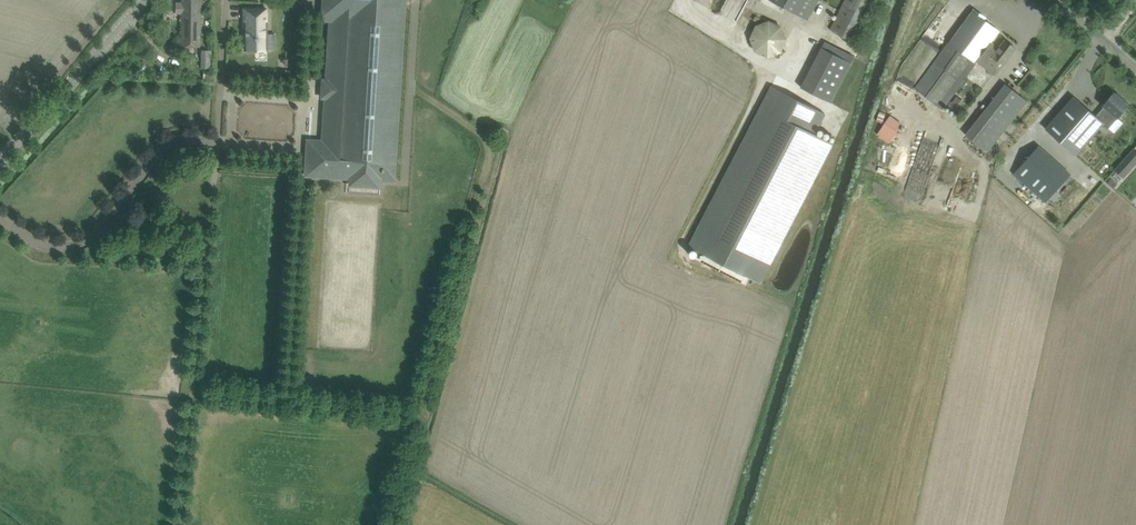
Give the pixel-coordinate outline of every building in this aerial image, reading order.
[(181,46),(199,47),(200,0),(182,0),(181,46)] [(315,170),(353,173),(353,170),(383,172),(382,174),(395,175),(406,0),(326,0),(325,14),(335,15),(327,137),(317,136),(315,170)] [(808,20),(818,0),(772,0),(808,20)] [(830,30),(846,38),(851,41),(873,0),(845,0),(830,30)] [(264,21),(266,21),(266,9),(244,9),(244,21),(244,49),(267,49),(267,48),(266,48),(266,49),(259,49),(259,38),(267,37),(266,27),(264,27),(264,21)] [(974,9),(915,87),(943,109),(978,62),(995,75),(1016,48),(1000,36),(994,44),(991,42),(999,31),(984,20),(986,17),(974,9)] [(153,18),(147,14),(140,25),(146,28),(153,18)] [(782,26),(769,20),(756,26),(750,38),(755,52),(768,58),(782,53),(787,40),(782,26)] [(824,41),(801,87),(831,102),(854,57),(824,41)] [(212,50),(201,50),(201,68),(211,68),(212,50)] [(988,151),(1027,101),(1007,84),(967,135),(988,151)] [(817,135),(827,115),(771,86),(689,246),(762,283),(834,143),(817,135)] [(1105,106),(1096,116),(1104,123),(1109,128),(1130,104),(1122,97),(1121,99),(1114,93),(1103,105),(1105,106)] [(1074,97),(1046,128),(1076,155),(1104,124),(1104,123),(1096,116),(1074,97)] [(890,143),(903,124),(890,115),(877,134),(890,143)] [(1135,165),(1135,151),(1133,148),(1114,169),(1124,178),(1135,165)] [(1026,160),(1014,174),(1045,202),(1058,188),(1026,160)] [(935,178),(938,167),(923,163),(921,175),(935,178)] [(1117,184),(1111,178),(1107,183),(1113,189),(1117,184)]
